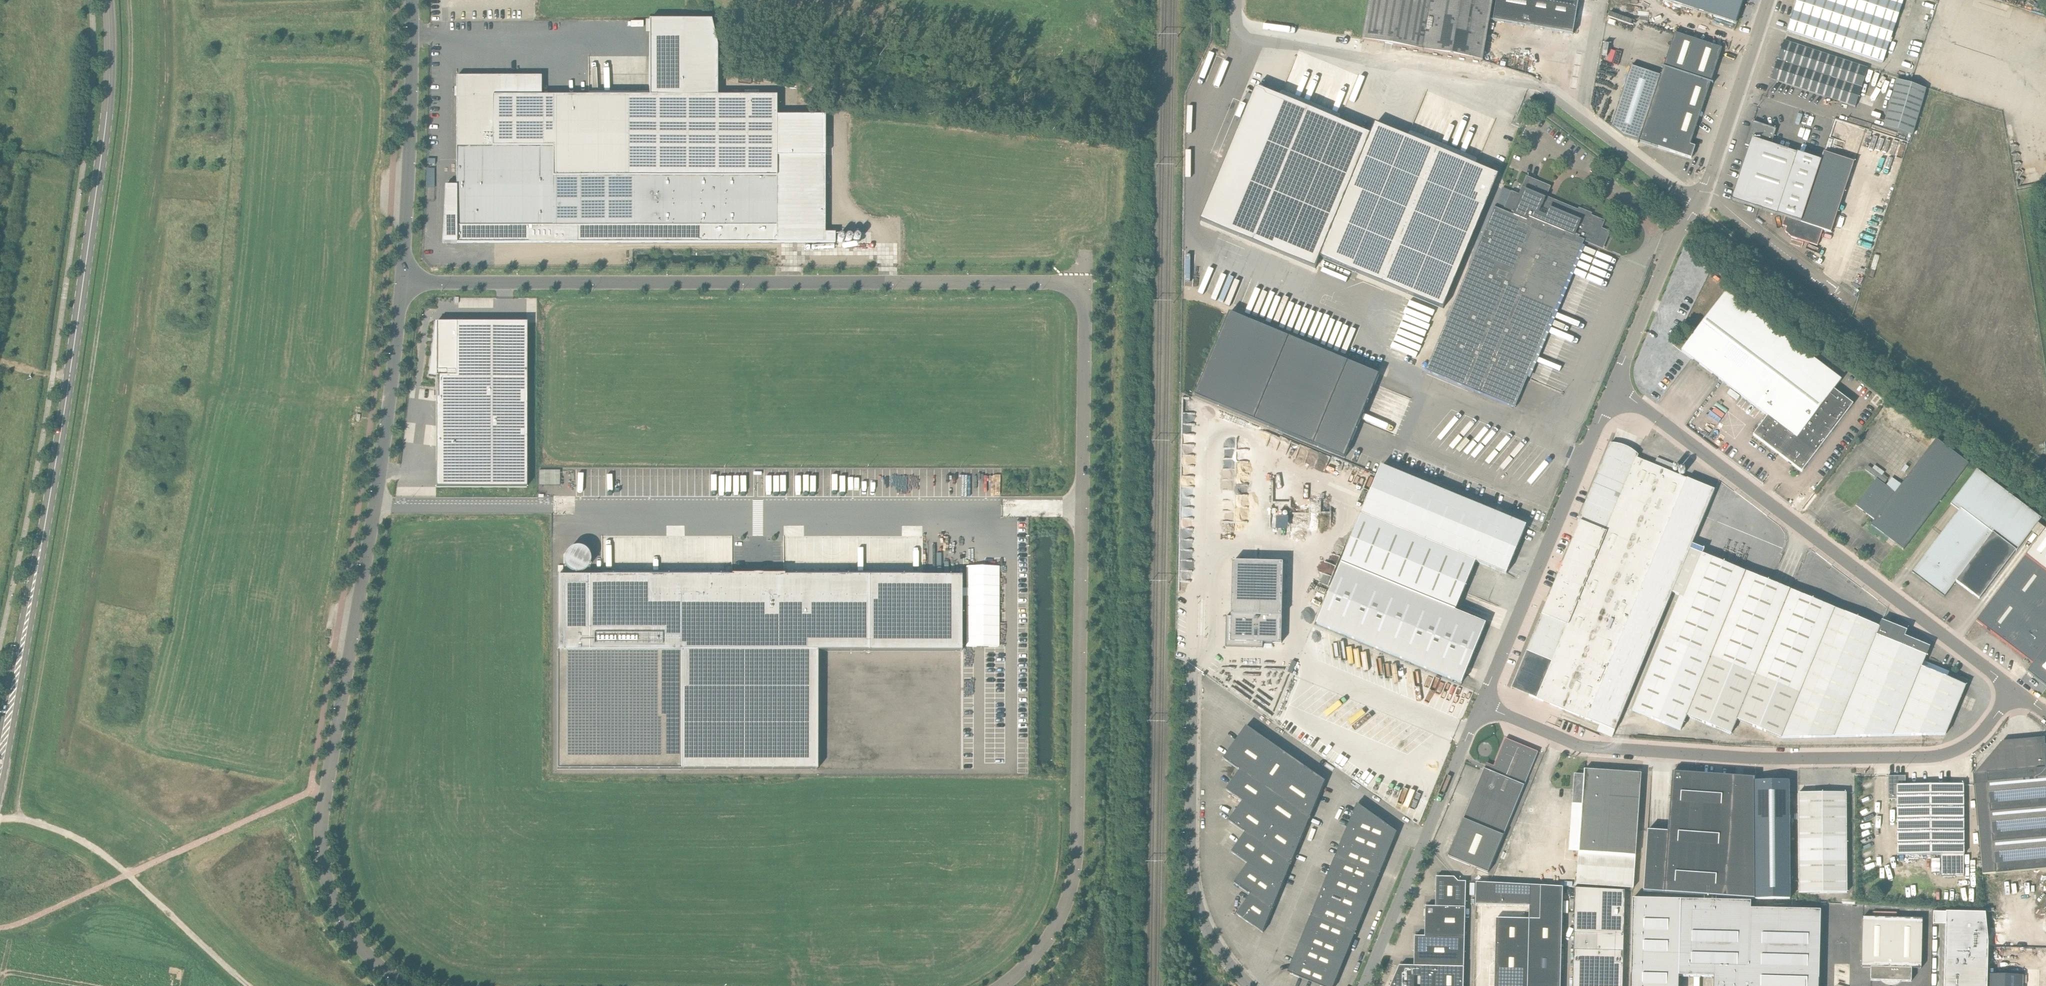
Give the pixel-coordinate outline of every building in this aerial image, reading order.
[(1363,41),(1381,45),(1393,47),(1482,62),(1483,61),(1490,20),(1493,0),(1370,0),(1363,41)] [(1493,21),(1573,35),(1579,0),(1497,0),(1493,21)] [(1736,23),(1744,0),(1665,0),(1736,23)] [(1787,31),(1883,62),(1904,0),(1797,0),(1787,31)] [(456,147),(456,186),(445,186),(442,244),(824,242),(825,114),(776,113),(776,95),(717,96),(717,78),(717,46),(711,21),(711,20),(649,20),(649,96),(541,96),(541,77),(456,77),(456,147)] [(1711,82),(1722,48),(1675,33),(1664,67),(1662,66),(1662,67),(1663,67),(1639,141),(1692,158),(1693,153),(1693,152),(1695,147),(1691,145),(1711,83),(1713,83),(1711,82)] [(1784,41),(1778,60),(1771,79),(1855,106),(1861,89),(1868,69),(1784,41)] [(1912,132),(1928,86),(1899,77),(1884,123),(1912,132)] [(1339,122),(1279,97),(1256,88),(1201,221),(1315,268),(1319,260),(1370,135),(1354,128),(1339,122)] [(1750,146),(1745,161),(1813,184),(1821,161),(1770,144),(1775,129),(1753,121),(1745,145),(1750,146)] [(1443,310),(1498,176),(1375,125),(1370,135),(1319,260),(1443,310)] [(1817,246),(1823,230),(1831,232),(1854,162),(1824,152),(1821,161),(1813,184),(1801,222),(1785,217),(1783,225),(1787,227),(1785,231),(1791,237),(1817,246)] [(1813,184),(1745,161),(1732,199),(1785,217),(1801,222),(1813,184)] [(428,167),(427,187),(435,187),(436,168),(428,167)] [(1426,371),(1427,372),(1515,408),(1585,241),(1603,248),(1609,232),(1601,229),(1604,221),(1557,203),(1555,205),(1544,201),(1550,188),(1527,179),(1519,198),(1510,194),(1503,211),(1494,207),(1426,371)] [(1503,188),(1494,207),(1503,211),(1511,191),(1503,188)] [(1682,351),(1720,380),(1768,416),(1753,435),(1802,472),(1853,403),(1835,389),(1842,379),(1726,292),(1682,351)] [(1345,458),(1380,374),(1233,312),(1197,396),(1345,458)] [(527,322),(456,322),(456,326),(435,323),(429,376),(436,377),(436,460),(436,487),(527,487),(527,322)] [(1896,493),(1877,478),(1856,505),(1875,520),(1871,525),(1904,550),(1969,464),(1936,439),(1896,493)] [(1542,614),(1544,615),(1567,625),(1536,698),(1614,731),(1714,490),(1637,458),(1629,476),(1601,465),(1578,521),(1580,522),(1575,533),(1573,535),(1574,537),(1563,562),(1558,566),(1559,573),(1548,598),(1547,599),(1547,602),(1542,614)] [(1382,466),(1341,563),(1317,623),(1461,682),(1486,623),(1455,611),(1476,561),(1506,574),(1526,526),(1382,466)] [(2017,551),(2042,518),(1977,469),(1952,502),(1960,508),(1912,572),(1945,596),(1956,581),(1980,599),(2016,550),(2017,551)] [(540,470),(540,485),(561,485),(561,470),(540,470)] [(1277,534),(1289,534),(1289,522),(1278,521),(1277,534)] [(591,560),(591,559),(591,558),(590,558),(590,557),(590,556),(590,555),(589,555),(589,554),(589,553),(588,553),(588,552),(587,552),(587,551),(586,551),(586,550),(585,550),(585,549),(584,549),(583,548),(582,548),(581,548),(581,547),(580,547),(579,547),(578,547),(577,547),(576,547),(575,547),(574,547),(574,548),(573,548),(572,548),(571,549),(570,549),(570,550),(569,550),(569,551),(568,551),(568,552),(567,552),(567,553),(566,553),(566,554),(566,555),(565,555),(565,556),(565,557),(565,558),(564,558),(564,559),(564,560),(564,561),(564,562),(565,562),(565,563),(565,564),(565,565),(566,566),(566,567),(567,568),(567,569),(568,569),(568,570),(569,570),(570,571),(571,571),(571,572),(572,572),(573,572),(573,573),(574,573),(575,573),(576,573),(577,573),(578,573),(579,573),(580,573),(581,573),(582,573),(582,572),(583,572),(584,572),(584,571),(585,571),(586,571),(586,570),(587,570),(587,569),(588,569),(588,568),(589,567),(589,566),(590,565),(590,564),(590,563),(590,562),(591,562),(591,561),(591,560)] [(1835,609),(1772,583),(1690,549),(1672,592),(1680,595),(1632,710),(1681,730),(1686,716),(1731,734),(1737,720),(1781,738),(1782,738),(1835,609)] [(2025,556),(1977,620),(2033,663),(2045,646),(2045,572),(2025,556)] [(1228,616),(1227,645),(1264,647),(1264,642),(1283,643),(1286,561),(1234,559),(1232,616),(1228,616)] [(949,779),(949,587),(549,587),(549,779),(949,779)] [(1965,686),(1921,667),(1926,655),(1925,654),(1925,655),(1918,653),(1922,644),(1900,634),(1902,629),(1882,621),(1879,627),(1835,609),(1782,738),(1945,735),(1965,686)] [(1243,801),(1238,808),(1234,813),(1229,821),(1245,832),(1237,844),(1231,852),(1248,864),(1240,876),(1239,875),(1234,883),(1250,895),(1242,907),(1237,914),(1263,933),(1275,904),(1278,896),(1281,888),(1281,889),(1284,881),(1287,873),(1290,866),(1291,866),(1294,858),(1293,858),(1297,850),(1300,843),(1303,836),(1303,835),(1306,828),(1309,820),(1311,816),(1314,809),(1325,781),(1320,777),(1306,767),(1304,770),(1284,756),(1286,754),(1281,750),(1279,748),(1277,751),(1268,745),(1270,742),(1246,726),(1246,727),(1248,728),(1242,737),(1240,736),(1236,741),(1223,759),(1240,770),(1235,777),(1232,782),(1231,782),(1226,790),(1243,801)] [(1505,738),(1492,771),(1492,772),(1484,769),(1448,856),(1488,873),(1538,752),(1505,738)] [(1975,784),(1982,874),(2045,869),(2045,768),(1986,773),(1987,783),(1975,784)] [(1582,810),(1579,851),(1576,884),(1633,888),(1636,855),(1641,773),(1584,770),(1584,775),(1574,774),(1572,804),(1578,804),(1578,809),(1582,810)] [(1714,775),(1672,772),(1664,892),(1705,895),(1714,775)] [(1705,895),(1755,899),(1754,781),(1754,778),(1714,775),(1705,895)] [(1964,876),(1964,854),(1963,784),(1905,785),(1905,776),(1888,776),(1888,799),(1897,799),(1897,855),(1941,855),(1941,876),(1964,876)] [(1789,781),(1754,781),(1755,899),(1790,899),(1789,781)] [(1846,793),(1798,793),(1799,893),(1847,893),(1846,793)] [(1362,919),(1362,917),(1373,891),(1374,890),(1374,888),(1376,883),(1384,863),(1385,863),(1386,859),(1388,854),(1394,839),(1397,832),(1387,825),(1367,811),(1357,804),(1355,810),(1354,810),(1352,815),(1352,816),(1350,821),(1342,841),(1341,843),(1340,844),(1341,844),(1332,865),(1330,870),(1329,872),(1328,873),(1329,873),(1327,878),(1320,894),(1318,899),(1316,902),(1317,902),(1315,907),(1308,923),(1306,928),(1305,931),(1303,936),(1294,957),(1294,956),(1293,960),(1291,965),(1288,973),(1290,974),(1320,985),(1334,985),(1335,983),(1337,978),(1339,975),(1338,975),(1341,969),(1349,949),(1351,946),(1350,946),(1352,941),(1361,920),(1362,919)] [(1458,881),(1454,877),(1436,876),(1435,906),(1465,907),(1466,881),(1458,881)] [(1530,885),(1476,882),(1476,904),(1530,905),(1530,885)] [(1494,985),(1560,985),(1563,887),(1541,887),(1540,919),(1496,918),(1494,985)] [(1574,888),(1574,889),(1575,889),(1574,933),(1596,934),(1623,935),(1623,936),(1624,936),(1625,889),(1574,888)] [(1681,899),(1633,898),(1631,985),(1679,985),(1679,976),(1714,977),(1713,985),(1819,985),(1821,910),(1751,908),(1751,901),(1681,899)] [(1425,906),(1425,936),(1465,937),(1465,907),(1435,906),(1425,906)] [(1988,942),(1985,913),(1946,912),(1946,924),(1944,985),(1987,985),(1988,942)] [(1901,981),(1911,981),(1912,968),(1921,969),(1923,919),(1863,917),(1861,967),(1871,967),(1871,980),(1881,980),(1884,983),(1889,985),(1893,985),(1897,983),(1901,981)] [(1596,934),(1596,951),(1623,952),(1624,936),(1623,936),(1623,935),(1596,934)] [(1465,937),(1425,936),(1415,936),(1414,966),(1464,967),(1465,937)] [(1623,952),(1596,951),(1574,950),(1573,985),(1622,985),(1623,952)] [(1837,985),(1850,985),(1850,965),(1837,965),(1837,985)] [(1414,966),(1399,966),(1390,985),(1391,985),(1463,985),(1464,967),(1414,966)] [(2023,975),(1988,974),(1987,985),(2022,985),(2023,975)]
